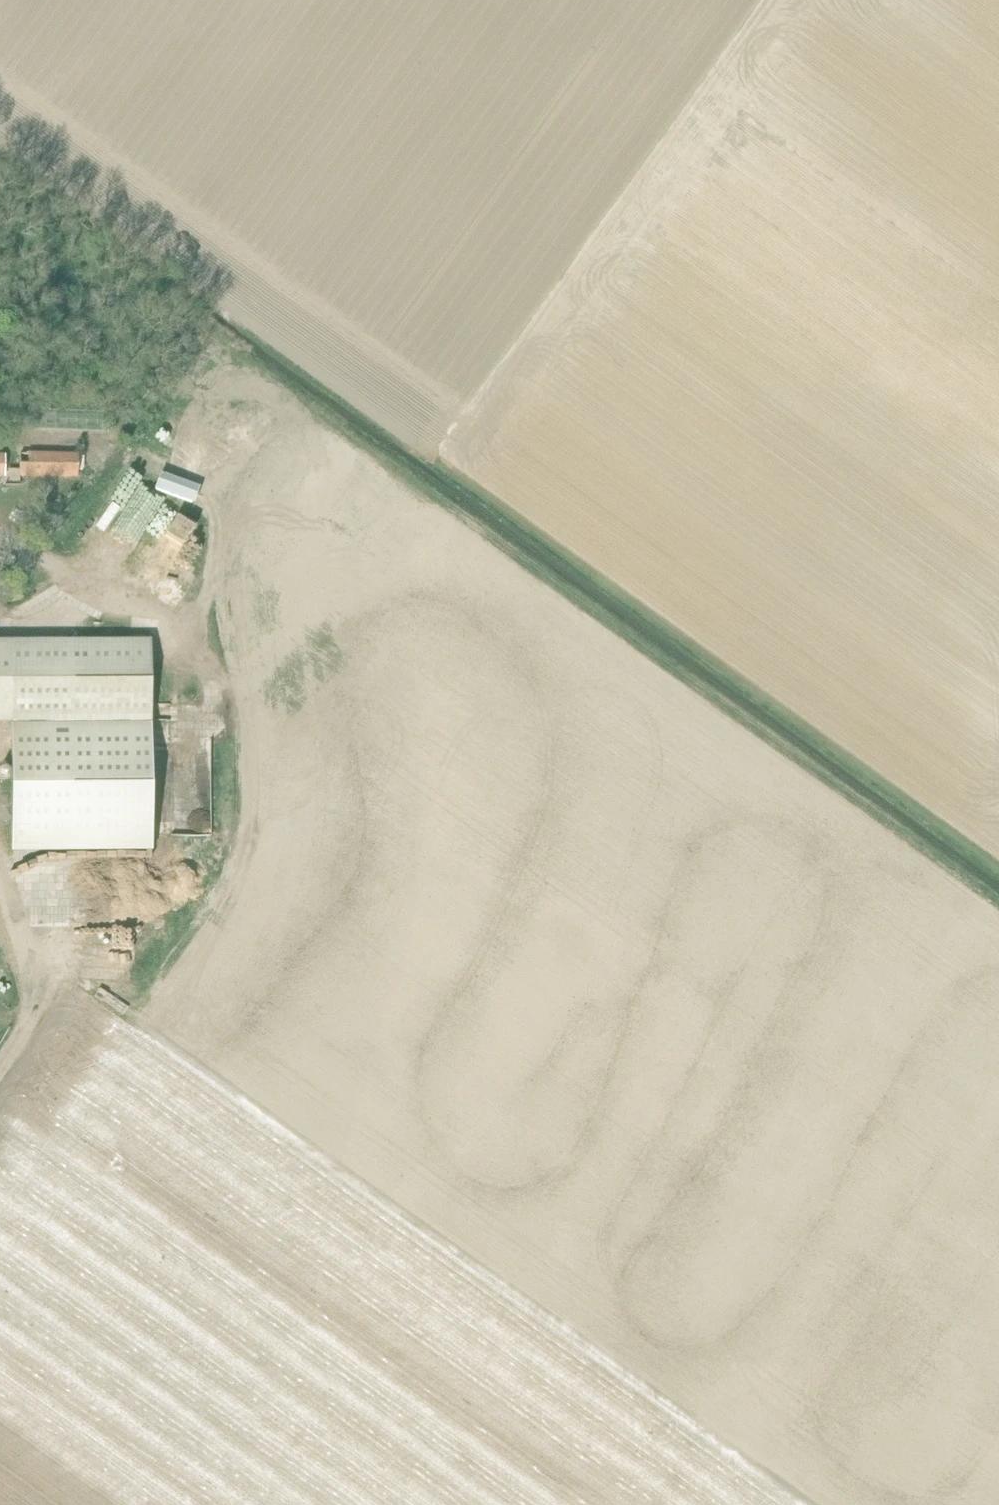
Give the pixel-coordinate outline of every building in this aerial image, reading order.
[(19,455),(18,477),(76,479),(76,457),(19,455)] [(150,641),(0,643),(0,721),(11,721),(151,720),(150,641)] [(152,851),(151,720),(11,721),(12,852),(152,851)]
